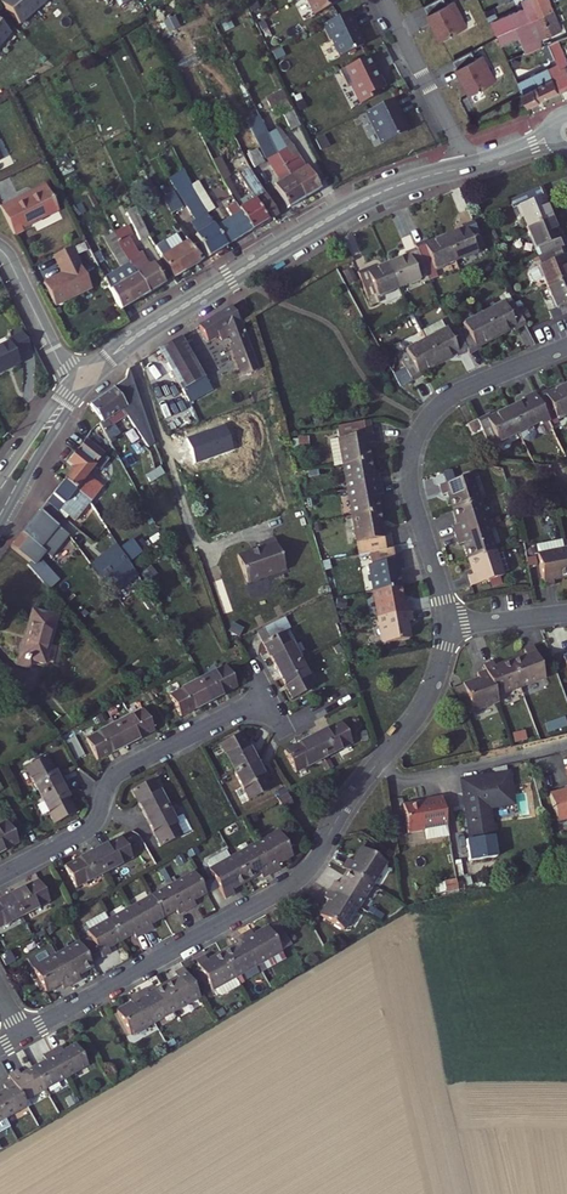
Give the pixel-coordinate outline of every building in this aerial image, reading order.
[(1,3),(19,23),(35,10),(26,0),(5,0),(1,3)] [(35,10),(46,0),(26,0),(35,10)] [(315,19),(338,6),(335,0),(306,0),(315,19)] [(443,41),(468,27),(454,1),(449,4),(447,0),(438,0),(427,6),(431,14),(429,15),(443,41)] [(503,0),(494,0),(488,3),(491,10),(504,4),(503,0)] [(555,0),(528,0),(531,5),(496,21),(503,36),(560,12),(555,0)] [(509,14),(504,4),(491,10),(496,20),(509,14)] [(352,14),(325,28),(333,44),(334,43),(342,60),(367,48),(361,37),(360,36),(357,31),(360,30),(352,14)] [(10,32),(0,23),(0,45),(10,32)] [(472,95),(497,81),(484,55),(478,58),(474,51),(456,60),(460,68),(459,69),(472,95)] [(369,60),(340,75),(349,93),(354,91),(362,107),(380,98),(378,95),(387,90),(381,80),(377,82),(375,77),(376,76),(369,60)] [(566,95),(566,80),(564,72),(561,67),(522,84),(532,109),(566,95)] [(254,102),(258,111),(274,104),(284,126),(296,121),(282,90),(254,102)] [(391,103),(366,116),(382,149),(406,136),(396,116),(397,115),(391,103)] [(315,141),(307,126),(296,132),(305,146),(315,141)] [(308,207),(282,155),(277,144),(268,149),(286,187),(281,190),(294,215),(308,207)] [(252,166),(262,163),(257,150),(247,153),(252,166)] [(325,198),(313,173),(303,178),(290,151),(282,155),(308,207),(325,198)] [(242,158),(234,160),(238,171),(246,169),(242,158)] [(279,185),(270,167),(259,172),(268,190),(279,185)] [(211,231),(183,174),(170,180),(191,224),(189,226),(194,237),(191,238),(204,263),(223,252),(211,231)] [(59,207),(46,181),(25,192),(27,195),(3,207),(17,233),(25,229),(23,225),(59,207)] [(554,185),(521,197),(524,205),(528,204),(536,226),(561,217),(555,198),(558,197),(554,185)] [(281,221),(267,194),(238,210),(241,215),(254,236),(281,221)] [(181,213),(173,195),(163,200),(171,218),(181,213)] [(145,237),(133,208),(124,212),(136,236),(136,239),(139,240),(145,237)] [(254,236),(241,215),(211,231),(223,252),(254,236)] [(536,226),(544,249),(547,247),(550,256),(566,250),(566,235),(561,217),(536,226)] [(485,242),(475,219),(464,224),(465,227),(449,233),(458,257),(478,249),(476,246),(485,242)] [(164,286),(152,262),(148,264),(141,249),(137,250),(130,237),(131,233),(127,225),(112,232),(120,247),(144,297),(164,286)] [(458,257),(449,233),(428,242),(427,239),(415,243),(417,246),(425,267),(433,263),(434,266),(458,257)] [(171,281),(198,266),(184,245),(156,260),(171,281)] [(425,267),(417,246),(405,251),(406,254),(391,260),(400,283),(418,276),(417,273),(426,269),(425,267)] [(144,297),(120,247),(104,255),(110,269),(101,274),(119,310),(144,297)] [(88,291),(68,249),(55,256),(64,274),(47,283),(59,306),(88,291)] [(553,285),(566,281),(566,250),(550,256),(546,257),(549,266),(539,270),(537,273),(540,280),(543,282),(551,279),(553,285)] [(400,283),(391,260),(376,267),(374,263),(362,268),(372,291),(380,288),(382,291),(400,283)] [(564,308),(566,315),(566,281),(553,285),(561,309),(564,308)] [(484,310),(487,315),(497,334),(513,325),(515,328),(526,322),(515,298),(507,302),(505,299),(484,310)] [(257,364),(243,321),(234,304),(199,324),(205,342),(223,336),(221,331),(228,329),(235,352),(231,353),(236,371),(257,364)] [(466,323),(458,327),(468,347),(470,351),(481,345),(479,342),(497,334),(487,315),(484,310),(464,320),(466,323)] [(458,353),(468,347),(458,327),(456,324),(448,329),(447,325),(427,335),(439,359),(456,350),(458,353)] [(12,335),(18,351),(34,346),(28,329),(12,334),(12,335)] [(197,369),(185,332),(163,345),(173,379),(197,369)] [(20,358),(18,351),(12,335),(0,339),(0,365),(20,358)] [(439,359),(427,335),(406,346),(408,349),(400,353),(412,376),(423,371),(421,368),(439,359)] [(205,396),(197,369),(173,379),(181,403),(205,396)] [(126,381),(114,388),(127,409),(127,415),(149,447),(155,443),(129,371),(126,381)] [(229,400),(254,391),(250,380),(225,390),(229,400)] [(550,391),(549,387),(540,391),(553,418),(560,415),(562,418),(566,416),(566,383),(550,391)] [(106,423),(127,409),(114,388),(86,405),(98,423),(95,425),(107,443),(118,435),(112,426),(109,428),(106,423)] [(553,418),(540,391),(539,388),(525,395),(527,399),(511,406),(523,432),(538,425),(541,430),(555,423),(553,418)] [(523,432),(511,406),(492,415),(490,412),(480,417),(486,430),(491,441),(497,438),(498,443),(523,432)] [(486,430),(480,417),(470,422),(475,435),(486,430)] [(370,463),(368,450),(373,448),(368,425),(330,432),(332,444),(323,446),(329,471),(339,469),(370,463)] [(81,482),(101,458),(82,440),(60,464),(68,471),(60,481),(89,504),(96,494),(81,482)] [(381,487),(379,474),(372,475),(370,463),(339,469),(344,495),(381,487)] [(489,496),(481,468),(442,480),(445,492),(452,490),(456,506),(489,496)] [(53,515),(60,509),(73,521),(89,504),(60,481),(34,514),(36,515),(53,530),(60,521),(53,515)] [(380,512),(377,499),(383,497),(381,487),(344,495),(349,518),(380,512)] [(496,522),(489,496),(456,506),(460,518),(454,520),(457,532),(496,522)] [(391,548),(387,527),(383,528),(380,512),(349,518),(357,554),(361,554),(391,548)] [(25,566),(48,538),(60,549),(66,541),(53,530),(36,515),(19,535),(8,548),(25,566)] [(503,546),(496,522),(457,532),(461,545),(467,543),(471,556),(503,546)] [(289,565),(278,533),(259,540),(258,542),(236,549),(247,581),(289,565)] [(565,544),(538,548),(544,584),(557,583),(557,577),(566,575),(566,555),(565,544)] [(111,569),(124,559),(114,546),(92,563),(113,591),(123,584),(111,569)] [(399,587),(396,570),(401,569),(396,546),(391,548),(361,554),(369,592),(399,587)] [(510,571),(503,546),(471,556),(474,568),(468,570),(472,582),(510,571)] [(536,556),(527,557),(529,578),(538,577),(536,556)] [(409,611),(407,600),(401,601),(399,587),(369,592),(374,617),(409,611)] [(408,637),(406,624),(411,623),(409,611),(374,617),(380,643),(408,637)] [(42,668),(58,621),(31,612),(14,658),(42,668)] [(292,665),(269,622),(247,634),(269,677),(292,665)] [(557,673),(546,643),(536,646),(538,651),(523,657),(533,682),(557,673)] [(533,682),(523,657),(510,661),(508,657),(498,660),(500,665),(509,691),(533,682)] [(307,695),(292,665),(269,677),(284,706),(307,695)] [(509,691),(500,665),(490,669),(492,676),(479,681),(482,693),(473,696),(478,709),(512,697),(509,691)] [(201,706),(230,691),(219,669),(190,684),(201,706)] [(482,693),(479,681),(469,684),(473,696),(482,693)] [(201,706),(190,684),(162,699),(173,721),(201,706)] [(117,749),(146,735),(136,714),(106,728),(117,749)] [(346,751),(333,727),(302,744),(314,768),(346,751)] [(117,749),(106,728),(78,743),(88,764),(117,749)] [(248,768),(232,738),(210,750),(226,780),(248,768)] [(314,768),(302,744),(275,757),(288,782),(314,768)] [(56,786),(41,756),(17,768),(32,799),(56,786)] [(508,800),(522,797),(519,779),(529,777),(527,765),(485,771),(487,782),(482,783),(490,832),(486,833),(489,853),(516,849),(508,800)] [(263,797),(248,768),(226,780),(241,808),(263,797)] [(532,795),(529,777),(519,779),(522,797),(532,795)] [(467,826),(460,783),(443,785),(443,787),(421,791),(426,821),(443,819),(445,829),(467,826)] [(71,816),(56,786),(32,799),(46,828),(71,816)] [(158,815),(143,786),(120,796),(136,827),(158,815)] [(291,808),(284,794),(270,801),(278,815),(291,808)] [(173,844),(158,815),(136,827),(150,855),(173,844)] [(0,823),(0,854),(13,847),(0,823)] [(288,858),(274,834),(249,848),(266,878),(275,872),(272,867),(288,858)] [(378,874),(391,851),(368,837),(359,852),(353,848),(349,856),(355,859),(378,874)] [(122,864),(111,842),(85,855),(97,877),(122,864)] [(266,878),(249,848),(228,859),(242,884),(254,877),(257,883),(266,878)] [(97,877),(85,855),(53,872),(63,894),(97,877)] [(242,884),(228,859),(205,872),(221,902),(231,897),(228,891),(242,884)] [(363,899),(378,874),(355,859),(345,875),(339,871),(333,880),(363,899)] [(202,894),(191,874),(167,887),(180,912),(193,905),(191,901),(202,894)] [(350,920),(363,899),(333,880),(329,888),(335,892),(326,906),(350,920)] [(25,887),(0,900),(0,902),(11,923),(37,909),(25,887)] [(180,912),(167,887),(145,899),(156,919),(170,911),(173,917),(180,912)] [(156,919),(145,899),(124,911),(138,937),(149,929),(146,925),(156,919)] [(0,902),(0,929),(11,923),(0,902)] [(138,937),(124,911),(101,923),(112,944),(129,933),(133,939),(138,937)] [(301,938),(291,918),(284,917),(276,922),(289,945),(296,941),(301,938)] [(289,945),(276,922),(262,931),(258,925),(251,929),(268,957),(289,945)] [(112,944),(101,923),(82,934),(84,939),(93,956),(95,960),(106,954),(103,949),(112,944)] [(268,957),(251,929),(241,936),(245,941),(233,948),(245,971),(268,957)] [(93,956),(84,939),(72,946),(74,950),(82,964),(93,956)] [(272,965),(301,948),(296,941),(289,945),(268,957),(272,965)] [(245,971),(233,948),(218,957),(215,951),(205,956),(222,985),(245,971)] [(87,974),(82,964),(74,950),(49,964),(65,994),(75,989),(71,983),(87,974)] [(65,994),(49,964),(44,955),(20,968),(38,1002),(52,994),(56,1000),(65,994)] [(210,993),(194,963),(182,969),(186,975),(173,982),(187,1007),(210,993)] [(187,1007),(173,982),(161,989),(158,984),(148,990),(165,1020),(187,1007)] [(170,1029),(165,1020),(148,990),(139,995),(142,1001),(128,1008),(141,1033),(147,1029),(153,1040),(170,1029)] [(98,1058),(86,1036),(72,1045),(69,1041),(62,1045),(77,1070),(98,1058)] [(77,1070),(62,1045),(53,1050),(56,1055),(45,1061),(57,1082),(77,1070)] [(57,1082),(45,1061),(32,1069),(29,1065),(21,1070),(24,1076),(35,1095),(57,1082)] [(38,1100),(35,1095),(24,1076),(17,1081),(20,1086),(6,1094),(21,1118),(22,1121),(33,1113),(29,1106),(38,1100)] [(6,1094),(0,1098),(0,1130),(21,1118),(6,1094)]
